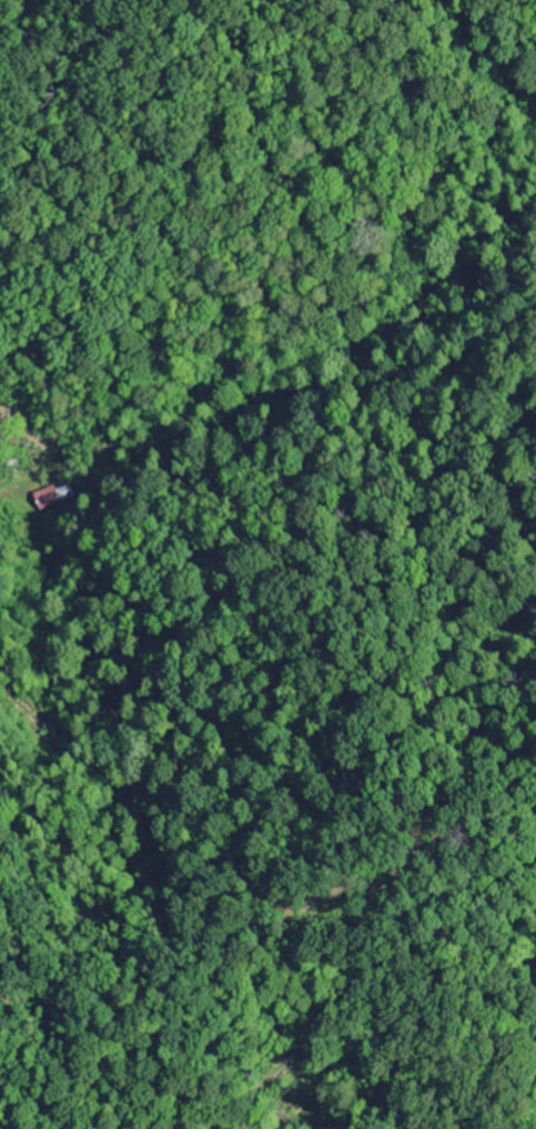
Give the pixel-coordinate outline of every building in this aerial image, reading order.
[(76,498),(71,485),(58,490),(56,486),(32,495),(38,512),(76,498)]
